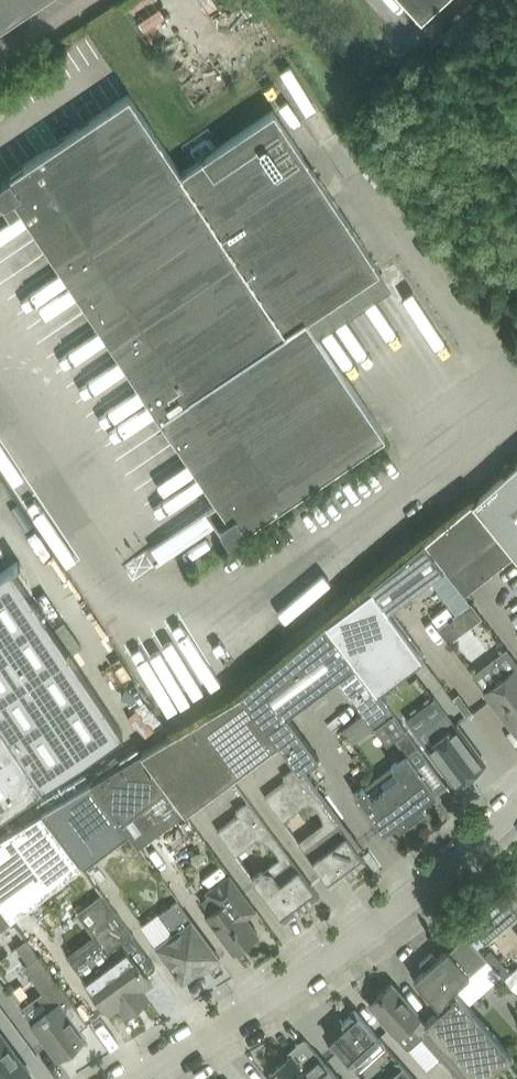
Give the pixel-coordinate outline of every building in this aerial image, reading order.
[(39,0),(0,0),(0,26),(39,0)] [(421,19),(442,0),(404,0),(421,19)] [(1,203),(13,195),(66,273),(218,500),(227,514),(215,522),(226,538),(228,536),(229,538),(385,432),(307,316),(380,268),(274,109),(182,171),(129,93),(0,179),(0,201),(1,203)] [(472,501),(500,535),(499,535),(513,552),(516,557),(516,461),(472,501)] [(425,539),(445,566),(451,574),(464,591),(513,552),(499,535),(500,535),(472,501),(472,500),(425,539)] [(143,577),(192,543),(181,528),(132,561),(143,577)] [(370,583),(372,586),(388,608),(445,566),(425,539),(424,538),(370,583)] [(123,731),(13,566),(21,561),(20,559),(0,572),(0,813),(123,731)] [(372,586),(326,620),(356,661),(377,690),(423,656),(388,608),(372,586)] [(458,610),(437,627),(449,642),(470,625),(458,610)] [(287,712),(337,676),(368,718),(387,704),(382,696),(356,661),(326,620),(241,691),(279,741),(297,766),(299,769),(319,755),(287,712)] [(485,690),(516,731),(516,659),(508,648),(474,675),(485,690)] [(241,691),(191,721),(232,776),(279,741),(241,691)] [(459,693),(454,697),(467,715),(472,711),(459,693)] [(437,770),(447,784),(450,788),(451,787),(450,786),(454,783),(455,784),(485,762),(457,723),(456,724),(445,710),(417,731),(428,745),(422,750),(437,770)] [(141,752),(185,810),(185,811),(232,776),(191,721),(141,752)] [(427,809),(422,802),(447,784),(437,770),(422,750),(418,745),(376,776),(384,787),(410,822),(427,809)] [(141,752),(92,781),(129,832),(138,844),(185,810),(141,752)] [(327,830),(327,831),(304,848),(332,884),(366,859),(299,769),(297,766),(284,775),(287,780),(265,795),(283,819),(306,803),(309,802),(311,802),(314,803),(316,805),(319,808),(322,813),(325,821),(327,830)] [(42,811),(82,863),(84,866),(129,832),(92,781),(42,811)] [(401,829),(410,822),(384,787),(372,795),(364,785),(354,792),(383,831),(396,822),(401,829)] [(239,813),(218,829),(236,853),(258,836),(260,837),(266,840),(271,844),(275,848),(279,854),(281,857),(284,866),(275,873),(262,870),(253,877),(257,881),(284,918),(318,892),(305,875),(249,800),(246,802),(236,809),(239,813)] [(0,836),(0,901),(11,917),(82,863),(42,811),(0,836)] [(207,914),(221,933),(234,951),(259,933),(246,916),(256,907),(230,873),(208,890),(219,905),(207,914)] [(500,893),(511,906),(516,901),(516,879),(500,893)] [(99,942),(73,962),(84,976),(97,994),(110,1011),(120,1004),(127,1013),(133,1009),(131,1006),(141,998),(143,1001),(149,997),(142,987),(152,980),(146,972),(155,965),(140,945),(132,934),(133,934),(103,893),(102,892),(76,911),(99,942)] [(468,921),(486,941),(516,914),(516,913),(511,906),(500,893),(468,921)] [(156,945),(170,962),(183,980),(203,965),(205,969),(221,957),(177,899),(160,912),(174,932),(156,945)] [(11,917),(0,901),(0,925),(11,917)] [(160,912),(142,925),(156,945),(174,932),(160,912)] [(415,977),(441,1007),(425,1021),(430,1026),(477,1078),(482,1078),(512,1053),(454,987),(470,973),(488,958),(485,956),(467,934),(449,950),(448,948),(438,957),(433,951),(420,962),(425,968),(415,977)] [(27,938),(17,945),(29,961),(39,954),(27,938)] [(491,950),(485,956),(488,958),(505,978),(511,973),(491,950)] [(29,961),(24,965),(41,988),(54,1005),(31,1022),(44,1040),(54,1053),(56,1056),(58,1057),(59,1056),(65,1052),(86,1036),(80,1029),(89,1022),(79,1008),(66,991),(39,954),(29,961)] [(426,1029),(430,1026),(425,1021),(391,983),(370,1002),(388,1022),(387,1023),(406,1046),(414,1046),(424,1037),(426,1035),(426,1029)] [(54,1005),(41,988),(18,1005),(31,1022),(54,1005)] [(332,1026),(326,1031),(330,1035),(343,1050),(342,1051),(352,1062),(353,1061),(359,1067),(370,1057),(369,1049),(382,1038),(370,1025),(355,1009),(343,1020),(341,1018),(332,1026)] [(424,1037),(461,1078),(477,1078),(430,1026),(426,1029),(426,1035),(424,1037)] [(25,1077),(31,1073),(21,1059),(8,1041),(0,1031),(0,1078),(23,1078),(25,1077)] [(270,1073),(273,1076),(273,1078),(341,1078),(339,1076),(332,1068),(317,1052),(301,1066),(291,1054),(270,1073)] [(399,1058),(392,1064),(397,1071),(388,1078),(418,1078),(399,1058)]
